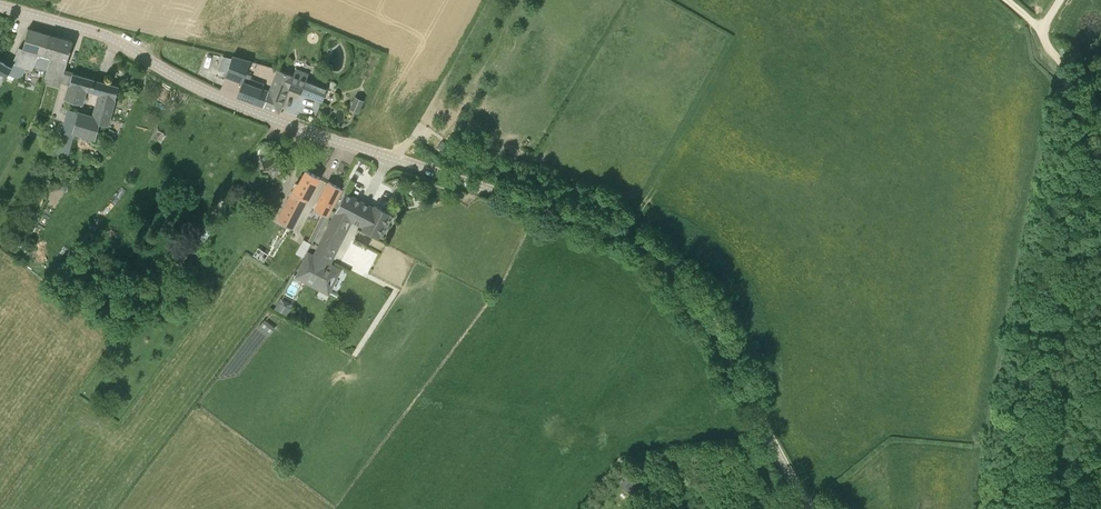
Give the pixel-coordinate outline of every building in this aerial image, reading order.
[(19,47),(11,66),(7,74),(20,80),(25,67),(32,69),(39,53),(51,56),(47,67),(54,69),(62,38),(49,34),(28,28),(23,48),(19,47)] [(73,41),(62,38),(54,69),(47,67),(43,81),(53,84),(57,70),(64,72),(73,41)] [(225,75),(242,81),(245,73),(250,61),(232,56),(225,75)] [(0,71),(7,74),(11,66),(0,60),(0,72),(0,71)] [(322,101),(327,89),(327,88),(306,80),(309,73),(296,68),(293,74),(293,75),(278,69),(270,90),(264,105),(279,111),(288,88),(322,101)] [(95,79),(73,73),(65,98),(81,103),(85,89),(92,90),(95,79)] [(93,116),(78,112),(72,132),(74,132),(95,138),(99,123),(107,125),(118,86),(103,81),(93,116)] [(264,105),(270,90),(269,89),(263,87),(262,89),(242,81),(237,95),(264,105)] [(355,96),(349,108),(358,112),(364,100),(355,96)] [(68,156),(74,132),(72,132),(78,112),(78,111),(68,108),(55,152),(68,156)] [(320,177),(306,170),(298,184),(297,183),(277,221),(292,229),(304,206),(298,203),(301,196),(307,199),(320,177)] [(326,215),(340,188),(329,182),(315,209),(322,213),(326,215)] [(336,212),(315,253),(314,255),(308,252),(295,277),(328,294),(341,269),(330,263),(352,220),(364,227),(363,229),(378,236),(390,213),(375,206),(374,208),(363,202),(345,193),(335,212),(336,212)] [(322,213),(308,241),(312,243),(326,215),(322,213)] [(204,223),(202,231),(210,233),(213,225),(204,223)] [(296,253),(303,257),(307,250),(300,246),(296,253)] [(278,303),(274,310),(287,317),(291,310),(290,310),(278,303)] [(259,326),(271,334),(277,325),(265,318),(259,326)] [(623,472),(615,480),(626,490),(634,483),(623,472)]
